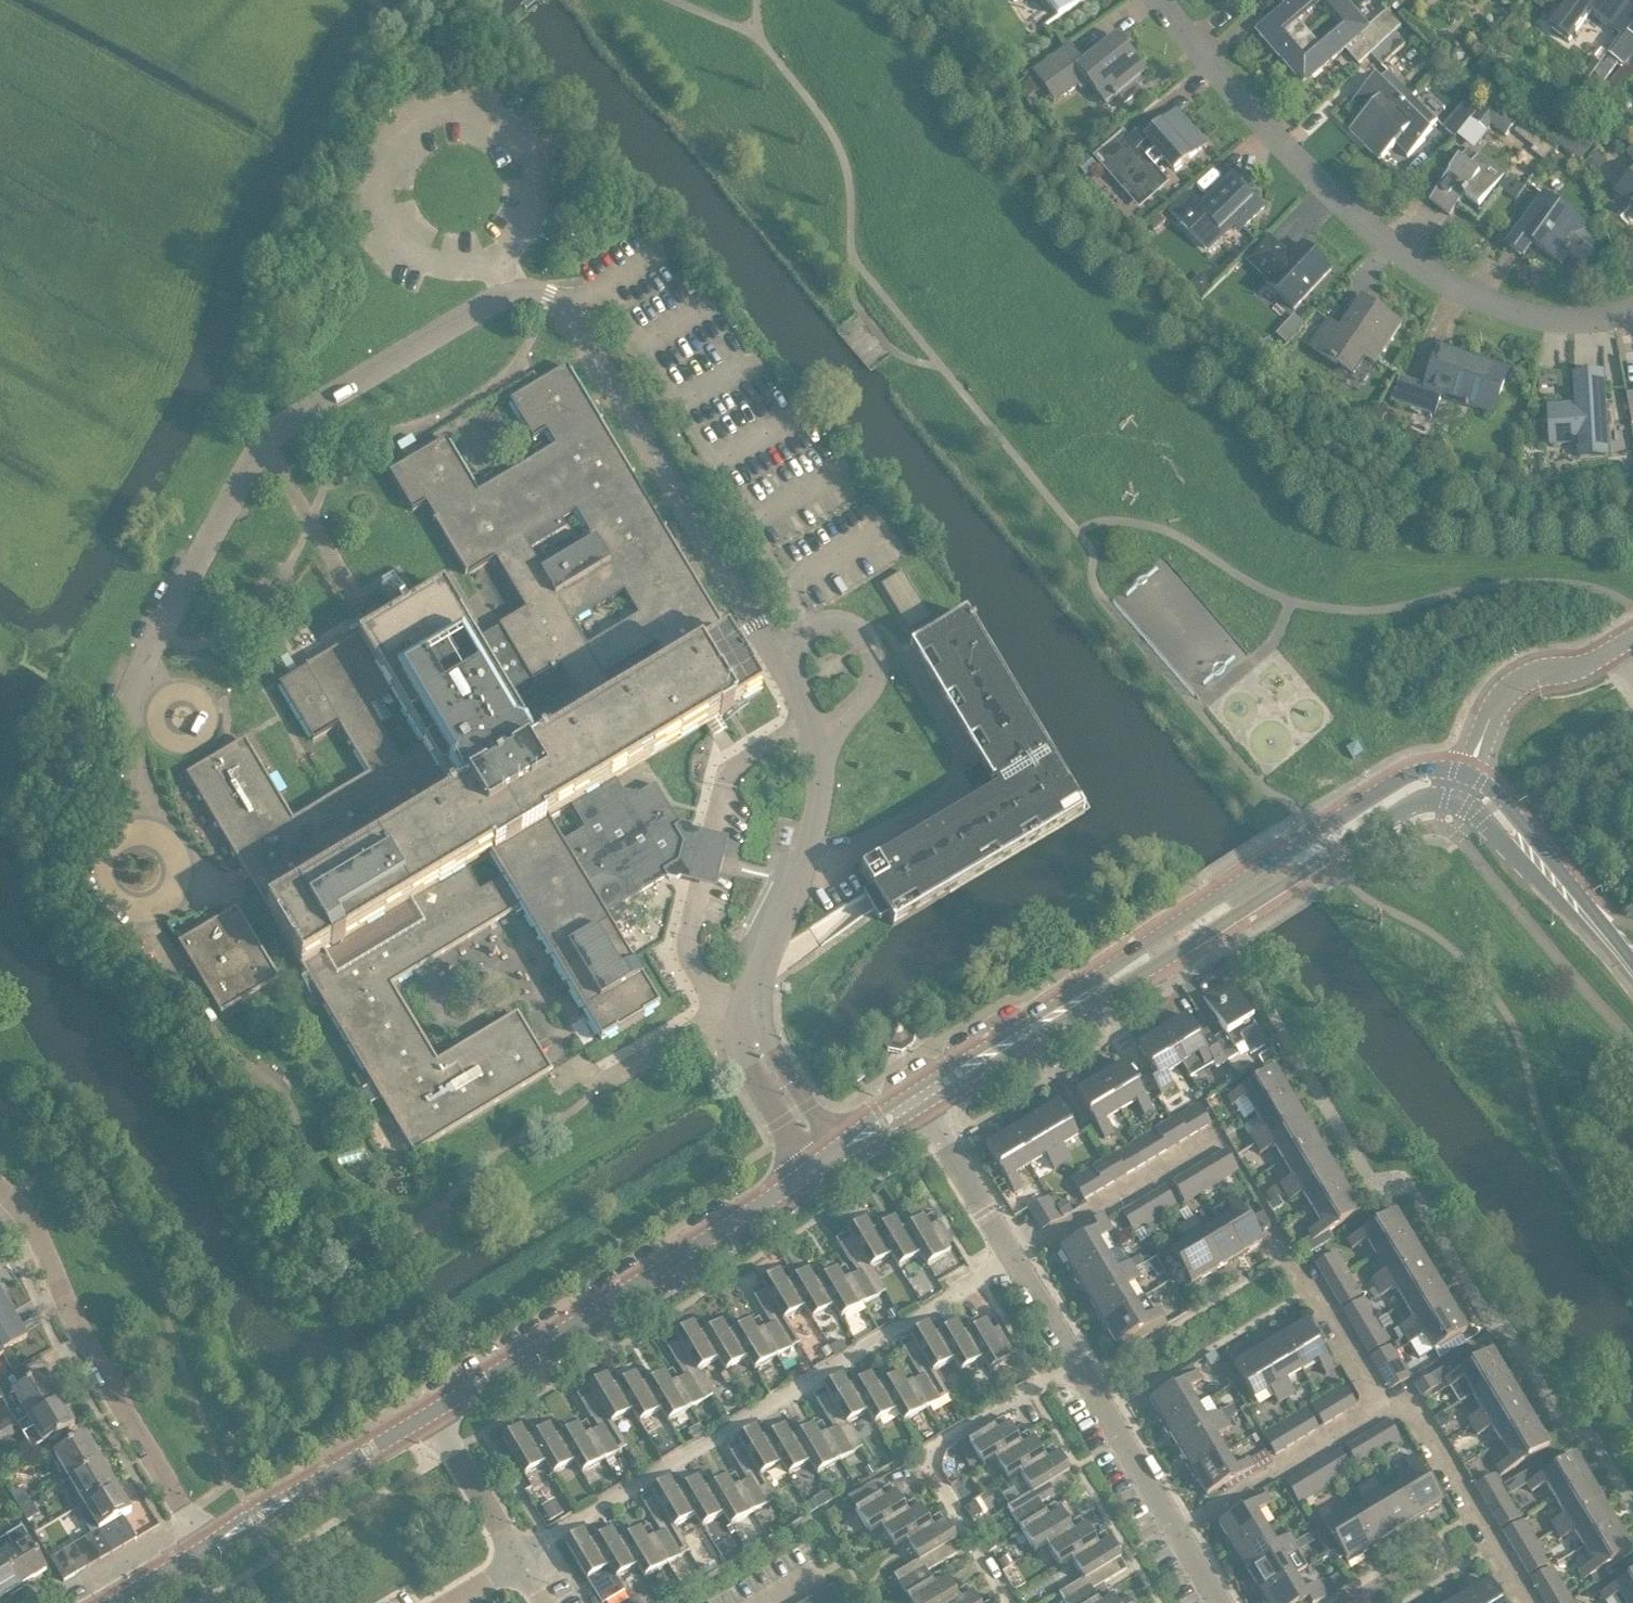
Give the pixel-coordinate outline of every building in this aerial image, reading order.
[(1057,15),(1080,0),(1047,0),(1057,15)] [(1257,28),(1280,56),(1309,31),(1299,19),(1320,1),(1330,12),(1345,0),(1290,0),(1257,28)] [(1280,56),(1304,83),(1345,47),(1359,63),(1401,24),(1387,9),(1368,25),(1346,0),(1345,0),(1330,12),(1340,24),(1319,42),(1309,31),(1280,56)] [(1386,0),(1394,9),(1403,0),(1386,0)] [(1626,30),(1632,20),(1632,0),(1569,0),(1550,26),(1569,39),(1596,2),(1619,18),(1612,28),(1622,35),(1608,54),(1623,65),(1602,89),(1612,99),(1632,76),(1632,63),(1629,59),(1632,55),(1632,36),(1626,30)] [(1381,65),(1405,43),(1394,31),(1370,53),(1381,65)] [(1115,37),(1082,64),(1068,44),(1032,69),(1046,90),(1058,82),(1065,93),(1076,84),(1079,88),(1088,80),(1106,102),(1116,93),(1123,102),(1140,89),(1133,80),(1143,71),(1115,37)] [(1452,50),(1451,55),(1454,59),(1459,60),(1463,58),(1464,53),(1462,48),(1456,47),(1452,50)] [(1349,129),(1364,144),(1412,94),(1388,70),(1380,79),(1376,76),(1352,101),(1364,113),(1349,129)] [(1031,77),(1020,84),(1028,95),(1039,88),(1031,77)] [(1437,119),(1412,94),(1364,144),(1379,159),(1395,143),(1407,156),(1432,130),(1429,127),(1437,119)] [(1486,129),(1490,123),(1505,134),(1516,120),(1487,99),(1472,118),(1486,129)] [(1454,136),(1476,111),(1464,101),(1442,125),(1454,136)] [(1097,151),(1126,184),(1140,200),(1162,180),(1148,165),(1161,153),(1175,169),(1205,143),(1177,110),(1134,147),(1121,131),(1097,151)] [(1584,154),(1592,143),(1569,125),(1561,136),(1584,154)] [(1478,155),(1469,148),(1430,199),(1450,214),(1463,197),(1477,208),(1503,174),(1478,154),(1478,155)] [(1631,177),(1619,191),(1632,204),(1632,160),(1632,161),(1631,161),(1623,170),(1631,177)] [(1171,211),(1184,225),(1205,247),(1232,221),(1239,229),(1264,205),(1234,174),(1214,192),(1216,194),(1204,206),(1190,192),(1171,211)] [(1584,231),(1588,225),(1545,194),(1509,243),(1523,254),(1533,241),(1561,261),(1568,252),(1572,254),(1574,255),(1576,256),(1578,256),(1580,256),(1582,256),(1583,256),(1585,255),(1587,254),(1589,253),(1590,251),(1591,250),(1592,248),(1592,246),(1592,244),(1592,242),(1592,240),(1591,238),(1590,236),(1588,235),(1587,234),(1587,233),(1584,231)] [(1290,256),(1269,236),(1248,259),(1268,279),(1266,281),(1293,307),(1330,268),(1303,242),(1290,256)] [(1197,275),(1190,283),(1201,294),(1212,283),(1204,275),(1197,275)] [(1311,346),(1323,354),(1336,363),(1337,361),(1354,372),(1365,355),(1374,361),(1401,322),(1363,296),(1341,328),(1329,319),(1311,346)] [(1304,322),(1294,313),(1277,332),(1286,341),(1304,322)] [(1397,402),(1434,414),(1441,394),(1459,400),(1458,402),(1467,405),(1468,403),(1495,412),(1510,368),(1438,343),(1437,344),(1439,345),(1426,384),(1405,377),(1397,402)] [(1279,352),(1272,360),(1290,375),(1297,367),(1279,352)] [(278,978),(246,923),(269,909),(276,922),(275,923),(291,950),(292,949),(413,1151),(550,1070),(517,1013),(436,1061),(390,984),(521,905),(601,1039),(616,1030),(617,1032),(644,1016),(643,1014),(657,1006),(641,977),(642,976),(634,963),(633,964),(586,886),(599,879),(615,883),(616,885),(617,885),(625,899),(668,873),(667,872),(683,862),(687,844),(678,828),(679,827),(654,784),(637,794),(621,790),(614,777),(718,715),(719,716),(733,709),(732,707),(760,690),(751,675),(753,674),(737,647),(735,648),(566,365),(509,399),(532,438),(546,430),(555,445),(477,491),(445,437),(388,471),(411,510),(423,503),(466,574),(493,558),(523,609),(496,625),(497,626),(473,640),(440,586),(276,683),(310,740),(337,724),(367,775),(292,820),(244,740),(187,773),(252,882),(248,884),(242,904),(179,942),(221,1012),(278,978)] [(1577,404),(1549,406),(1551,443),(1579,441),(1580,456),(1607,455),(1603,373),(1575,374),(1577,404)] [(903,570),(883,581),(899,609),(919,598),(903,570)] [(965,613),(963,614),(910,645),(982,765),(963,776),(977,800),(859,870),(871,889),(862,894),(878,921),(887,916),(892,924),(948,890),(949,892),(1084,811),(1084,810),(1088,807),(1080,792),(1075,795),(1000,669),(998,669),(965,613)] [(1202,996),(1223,1031),(1212,1037),(1226,1060),(1237,1054),(1234,1049),(1244,1043),(1250,1053),(1264,1044),(1254,1027),(1256,1026),(1229,980),(1202,996)] [(900,1052),(912,1043),(915,1029),(907,1018),(894,1015),(893,1015),(881,1023),(878,1037),(886,1049),(900,1052)] [(1192,1026),(1186,1015),(1171,1023),(1169,1022),(1163,1026),(1164,1027),(1162,1029),(1181,1062),(1190,1076),(1214,1062),(1216,1066),(1226,1060),(1212,1037),(1202,1020),(1192,1026)] [(1159,1030),(1158,1028),(1152,1032),(1152,1035),(1137,1043),(1157,1075),(1151,1079),(1160,1094),(1174,1086),(1166,1071),(1181,1062),(1162,1029),(1159,1030)] [(1102,1075),(1100,1076),(1119,1109),(1135,1100),(1143,1114),(1152,1109),(1124,1062),(1109,1070),(1107,1069),(1101,1073),(1102,1075)] [(1246,1096),(1255,1112),(1288,1092),(1287,1090),(1288,1089),(1285,1083),(1282,1082),(1273,1068),(1226,1096),(1231,1105),(1246,1096)] [(1097,1077),(1096,1076),(1090,1079),(1090,1082),(1076,1090),(1104,1138),(1112,1133),(1104,1118),(1119,1109),(1100,1076),(1097,1077)] [(1288,1092),(1255,1112),(1264,1127),(1250,1136),(1255,1145),(1303,1116),(1294,1102),(1295,1099),(1291,1093),(1289,1094),(1288,1092)] [(1049,1107),(1033,1116),(1062,1163),(1070,1158),(1061,1144),(1077,1135),(1058,1101),(1056,1102),(1055,1101),(1049,1104),(1049,1107)] [(1210,1122),(1198,1102),(1187,1108),(1199,1129),(1210,1122)] [(1189,1135),(1199,1129),(1187,1108),(1176,1115),(1189,1135)] [(1178,1141),(1189,1135),(1176,1115),(1166,1121),(1178,1141)] [(1012,1129),(1010,1130),(1030,1163),(1045,1154),(1053,1168),(1062,1163),(1033,1116),(1019,1124),(1017,1123),(1011,1127),(1012,1129)] [(1274,1144),(1283,1159),(1317,1139),(1315,1137),(1317,1136),(1313,1130),(1311,1130),(1303,1116),(1255,1145),(1260,1152),(1274,1144)] [(1168,1148),(1178,1141),(1166,1121),(1156,1127),(1168,1148)] [(1157,1154),(1168,1148),(1156,1127),(1145,1133),(1157,1154)] [(1014,1173),(1030,1163),(1010,1130),(1007,1132),(1006,1130),(1000,1133),(1000,1136),(986,1145),(1014,1192),(1022,1187),(1014,1173)] [(1147,1160),(1157,1154),(1145,1133),(1135,1140),(1147,1160)] [(1279,1183),(1284,1192),(1331,1163),(1322,1149),(1323,1147),(1320,1141),(1318,1142),(1317,1139),(1283,1159),(1293,1175),(1279,1183)] [(1136,1166),(1147,1160),(1135,1140),(1124,1146),(1136,1166)] [(1126,1173),(1136,1166),(1124,1146),(1114,1152),(1126,1173)] [(1227,1175),(1238,1169),(1226,1148),(1215,1155),(1227,1175)] [(1115,1179),(1126,1173),(1114,1152),(1103,1158),(1115,1179)] [(1216,1181),(1227,1175),(1215,1155),(1204,1161),(1216,1181)] [(1105,1185),(1115,1179),(1103,1158),(1093,1165),(1105,1185)] [(1206,1188),(1216,1181),(1204,1161),(1194,1167),(1206,1188)] [(1304,1191),(1312,1207),(1345,1187),(1344,1185),(1345,1184),(1342,1177),(1339,1177),(1331,1163),(1284,1192),(1288,1200),(1304,1191)] [(1094,1191),(1105,1185),(1093,1165),(1082,1171),(1094,1191)] [(1196,1194),(1206,1188),(1194,1167),(1183,1174),(1196,1194)] [(1083,1198),(1094,1191),(1082,1171),(1071,1178),(1083,1198)] [(1184,1201),(1196,1194),(1183,1174),(1172,1180),(1184,1201)] [(1165,1212),(1177,1205),(1164,1185),(1153,1192),(1165,1212)] [(1346,1189),(1345,1187),(1312,1207),(1321,1222),(1307,1231),(1312,1239),(1359,1211),(1351,1197),(1352,1194),(1348,1188),(1346,1189)] [(1155,1218),(1165,1212),(1153,1192),(1143,1198),(1155,1218)] [(1218,1222),(1238,1255),(1240,1253),(1241,1255),(1248,1252),(1248,1249),(1262,1240),(1234,1193),(1225,1198),(1233,1212),(1218,1222)] [(1035,1218),(1055,1205),(1049,1194),(1028,1207),(1035,1218)] [(1145,1225),(1155,1218),(1143,1198),(1132,1204),(1145,1225)] [(1133,1231),(1145,1225),(1132,1204),(1121,1211),(1133,1231)] [(1041,1229),(1062,1217),(1055,1205),(1035,1218),(1041,1229)] [(1366,1239),(1376,1254),(1409,1234),(1407,1232),(1409,1231),(1406,1225),(1403,1225),(1394,1210),(1347,1239),(1352,1247),(1366,1239)] [(931,1212),(922,1218),(922,1217),(909,1225),(907,1226),(905,1228),(920,1253),(927,1265),(949,1251),(935,1226),(938,1224),(931,1212)] [(876,1229),(891,1254),(898,1266),(920,1253),(905,1228),(907,1226),(909,1225),(902,1213),(894,1219),(893,1218),(880,1226),(876,1229)] [(1102,1213),(1087,1222),(1091,1229),(1059,1248),(1067,1263),(1066,1265),(1070,1271),(1072,1270),(1073,1272),(1106,1252),(1097,1237),(1111,1228),(1102,1213)] [(874,1264),(891,1254),(876,1229),(880,1226),(874,1214),(865,1220),(864,1219),(848,1229),(870,1266),(874,1264)] [(1186,1222),(1214,1269),(1228,1261),(1231,1262),(1237,1258),(1236,1256),(1238,1255),(1218,1222),(1202,1231),(1194,1217),(1186,1222)] [(1214,1269),(1186,1222),(1177,1227),(1186,1241),(1170,1250),(1190,1284),(1193,1282),(1194,1284),(1200,1280),(1200,1278),(1214,1269)] [(848,1229),(847,1230),(836,1237),(840,1243),(839,1244),(850,1262),(851,1261),(857,1273),(852,1276),(848,1278),(863,1303),(885,1290),(870,1266),(848,1229)] [(1371,1278),(1376,1287),(1423,1258),(1415,1244),(1416,1242),(1412,1236),(1410,1237),(1409,1234),(1376,1254),(1385,1270),(1371,1278)] [(1315,1262),(1321,1273),(1342,1261),(1335,1250),(1315,1262)] [(1087,1296),(1135,1268),(1130,1260),(1116,1268),(1106,1252),(1073,1272),(1075,1275),(1073,1276),(1076,1282),(1079,1282),(1087,1296)] [(1395,1286),(1404,1302),(1437,1282),(1436,1279),(1438,1278),(1434,1272),(1432,1272),(1423,1258),(1376,1287),(1381,1295),(1395,1286)] [(1348,1271),(1342,1261),(1321,1273),(1328,1284),(1348,1271)] [(812,1318),(833,1305),(819,1280),(823,1277),(816,1265),(807,1271),(794,1278),(790,1280),(805,1306),(812,1318)] [(840,1317),(863,1303),(848,1278),(852,1276),(845,1265),(836,1270),(836,1269),(823,1277),(819,1280),(833,1305),(840,1317)] [(787,1266),(778,1272),(778,1271),(762,1281),(784,1318),(805,1306),(790,1280),(794,1278),(787,1266)] [(1102,1320),(1135,1300),(1126,1284),(1140,1276),(1135,1268),(1087,1296),(1096,1310),(1095,1313),(1098,1319),(1100,1318),(1102,1320)] [(1354,1282),(1348,1271),(1328,1284),(1334,1294),(1354,1282)] [(776,1355),(798,1342),(784,1318),(762,1281),(761,1281),(761,1282),(750,1288),(754,1295),(771,1324),(766,1328),(762,1330),(776,1355)] [(1334,1294),(1340,1305),(1361,1293),(1354,1282),(1334,1294)] [(1399,1326),(1404,1334),(1452,1306),(1443,1291),(1444,1289),(1441,1283),(1439,1284),(1437,1282),(1404,1302),(1413,1317),(1399,1326)] [(2,1353),(12,1369),(19,1365),(8,1346),(26,1335),(0,1291),(0,1354),(2,1353)] [(1131,1335),(1135,1341),(1150,1332),(1146,1326),(1163,1315),(1158,1307),(1153,1310),(1144,1294),(1135,1300),(1102,1320),(1103,1322),(1101,1323),(1105,1329),(1107,1329),(1116,1344),(1131,1335)] [(1349,1319),(1369,1307),(1363,1296),(1342,1309),(1349,1319)] [(1461,1321),(1452,1306),(1404,1334),(1409,1342),(1423,1334),(1433,1350),(1466,1330),(1465,1328),(1467,1327),(1463,1321),(1461,1321)] [(893,1307),(887,1311),(891,1317),(897,1314),(893,1307)] [(1376,1318),(1369,1307),(1349,1319),(1355,1330),(1376,1318)] [(754,1368),(776,1355),(762,1330),(766,1328),(759,1316),(750,1322),(750,1321),(737,1329),(733,1331),(747,1356),(754,1368)] [(1012,1355),(997,1330),(1001,1328),(994,1316),(985,1322),(985,1321),(972,1329),(967,1332),(982,1357),(989,1369),(1012,1355)] [(730,1317),(721,1322),(708,1330),(703,1332),(718,1358),(725,1369),(747,1356),(733,1331),(737,1329),(730,1317)] [(698,1370),(718,1358),(703,1332),(708,1330),(701,1318),(692,1324),(692,1323),(675,1333),(698,1370)] [(965,1318),(956,1323),(956,1322),(943,1330),(939,1333),(954,1358),(961,1370),(982,1357),(967,1332),(972,1329),(965,1318)] [(1382,1329),(1376,1318),(1355,1330),(1362,1341),(1382,1329)] [(954,1358),(939,1333),(943,1330),(936,1319),(927,1324),(911,1333),(933,1370),(954,1358)] [(1283,1334),(1281,1335),(1301,1368),(1316,1359),(1325,1373),(1334,1368),(1319,1344),(1325,1340),(1316,1326),(1310,1329),(1305,1321),(1290,1329),(1288,1328),(1282,1332),(1283,1334)] [(1362,1341),(1368,1352),(1389,1340),(1382,1329),(1362,1341)] [(712,1394),(698,1370),(675,1333),(675,1334),(664,1340),(685,1376),(679,1380),(675,1382),(690,1407),(712,1394)] [(899,1341),(903,1348),(920,1377),(914,1380),(911,1382),(925,1407),(947,1394),(939,1380),(943,1378),(938,1370),(935,1373),(933,1370),(911,1333),(910,1334),(899,1341)] [(1285,1378),(1301,1368),(1281,1335),(1278,1337),(1277,1335),(1271,1339),(1271,1341),(1257,1350),(1286,1397),(1294,1392),(1285,1378)] [(829,1345),(834,1353),(845,1346),(841,1339),(829,1345)] [(1391,1343),(1370,1355),(1377,1366),(1398,1354),(1391,1343)] [(1214,1350),(1205,1356),(1210,1365),(1220,1360),(1214,1350)] [(1277,1402),(1286,1397),(1257,1350),(1243,1358),(1241,1357),(1234,1361),(1236,1363),(1233,1364),(1253,1397),(1269,1388),(1277,1402)] [(1461,1400),(1472,1394),(1505,1374),(1504,1371),(1505,1370),(1502,1364),(1499,1364),(1491,1350),(1458,1369),(1452,1361),(1414,1384),(1421,1395),(1445,1381),(1448,1387),(1451,1385),(1461,1400)] [(1404,1365),(1398,1354),(1377,1366),(1383,1377),(1404,1365)] [(1162,1420),(1163,1423),(1197,1403),(1187,1387),(1201,1379),(1196,1370),(1195,1371),(1191,1364),(1178,1372),(1182,1379),(1149,1399),(1158,1413),(1156,1415),(1160,1422),(1162,1420)] [(1410,1376),(1404,1365),(1383,1377),(1390,1388),(1410,1376)] [(646,1383),(661,1408),(668,1420),(690,1407),(675,1382),(679,1380),(672,1368),(663,1373),(650,1381),(646,1383)] [(639,1421),(661,1408),(646,1383),(650,1381),(643,1369),(635,1374),(634,1374),(622,1381),(617,1384),(632,1409),(639,1421)] [(907,1369),(898,1374),(885,1381),(881,1384),(896,1409),(903,1421),(925,1407),(911,1382),(914,1380),(907,1369)] [(589,1385),(612,1422),(632,1409),(617,1384),(622,1381),(615,1370),(606,1375),(588,1385),(589,1385)] [(850,1370),(841,1376),(841,1375),(825,1385),(847,1422),(867,1410),(853,1384),(857,1382),(850,1370)] [(879,1370),(870,1375),(869,1375),(857,1382),(853,1384),(867,1410),(874,1422),(896,1409),(881,1384),(885,1381),(879,1370)] [(58,1398),(43,1372),(0,1397),(0,1398),(15,1423),(26,1417),(58,1398)] [(1467,1418),(1472,1426),(1519,1397),(1511,1383),(1512,1381),(1508,1375),(1506,1376),(1505,1374),(1472,1394),(1481,1409),(1467,1418)] [(1004,1380),(1000,1384),(1002,1389),(1007,1390),(1011,1386),(1010,1381),(1004,1380)] [(1355,1404),(1343,1384),(1332,1390),(1344,1411),(1355,1404)] [(578,1392),(581,1399),(580,1399),(591,1417),(592,1417),(599,1428),(593,1431),(591,1432),(589,1433),(604,1459),(626,1445),(612,1422),(589,1385),(578,1392)] [(813,1393),(817,1399),(816,1400),(834,1428),(828,1432),(824,1434),(839,1459),(861,1446),(847,1422),(825,1385),(823,1386),(824,1386),(813,1393)] [(1332,1390),(1322,1397),(1334,1417),(1344,1411),(1332,1390)] [(1323,1424),(1334,1417),(1322,1397),(1310,1403),(1323,1424)] [(1491,1426),(1500,1441),(1534,1421),(1532,1419),(1534,1418),(1530,1412),(1528,1412),(1519,1397),(1472,1426),(1477,1434),(1491,1426)] [(58,1398),(26,1417),(15,1423),(31,1449),(74,1423),(58,1398)] [(1206,1418),(1197,1403),(1163,1423),(1165,1425),(1163,1426),(1167,1432),(1169,1432),(1178,1447),(1225,1418),(1220,1410),(1206,1418)] [(1305,1407),(1294,1413),(1307,1433),(1318,1427),(1305,1407)] [(1441,1427),(1449,1422),(1442,1411),(1434,1416),(1441,1427)] [(1294,1413),(1284,1420),(1296,1440),(1307,1433),(1294,1413)] [(993,1426),(968,1441),(982,1464),(994,1456),(1019,1441),(1016,1437),(1008,1424),(1003,1415),(991,1423),(993,1426)] [(1191,1468),(1192,1470),(1225,1450),(1216,1435),(1230,1426),(1225,1418),(1178,1447),(1186,1461),(1185,1463),(1189,1469),(1191,1468)] [(577,1424),(564,1432),(559,1435),(575,1460),(582,1472),(604,1459),(589,1433),(591,1432),(593,1431),(586,1420),(577,1425),(577,1424)] [(821,1420),(812,1426),(812,1425),(799,1433),(794,1436),(809,1461),(817,1472),(839,1459),(824,1434),(828,1432),(821,1420)] [(1284,1420),(1273,1426),(1286,1446),(1296,1440),(1284,1420)] [(1389,1420),(1377,1426),(1390,1447),(1401,1440),(1389,1420)] [(13,1432),(7,1421),(0,1425),(0,1440),(13,1432)] [(553,1473),(575,1460),(559,1435),(564,1432),(557,1421),(548,1426),(548,1425),(535,1433),(530,1436),(546,1461),(553,1473)] [(788,1474),(809,1461),(794,1436),(799,1433),(792,1421),(783,1427),(783,1426),(770,1434),(766,1437),(781,1462),(788,1474)] [(1535,1423),(1534,1421),(1500,1441),(1510,1457),(1496,1465),(1501,1474),(1548,1445),(1539,1431),(1541,1428),(1537,1422),(1535,1423)] [(528,1422),(520,1427),(519,1427),(502,1437),(524,1474),(546,1461),(530,1436),(535,1433),(528,1422)] [(760,1474),(781,1462),(766,1437),(770,1434),(763,1422),(755,1428),(754,1427),(738,1437),(760,1474)] [(1286,1446),(1273,1426),(1262,1433),(1274,1453),(1286,1446)] [(1377,1426),(1367,1433),(1379,1453),(1390,1447),(1377,1426)] [(1007,1478),(1019,1471),(1044,1456),(1041,1451),(1033,1438),(1033,1439),(1028,1430),(1016,1437),(1019,1441),(994,1456),(1007,1478)] [(52,1452),(68,1477),(100,1458),(84,1433),(52,1452)] [(1367,1433),(1357,1439),(1369,1459),(1379,1453),(1367,1433)] [(726,1444),(730,1451),(747,1480),(741,1483),(738,1486),(753,1511),(775,1498),(760,1474),(738,1437),(737,1438),(726,1444)] [(1369,1459),(1357,1439),(1345,1446),(1358,1466),(1369,1459)] [(1044,1456),(1019,1471),(1031,1491),(1068,1469),(1058,1453),(1052,1444),(1041,1451),(1044,1456)] [(1235,1466),(1225,1450),(1192,1470),(1193,1473),(1192,1474),(1195,1480),(1198,1480),(1207,1494),(1224,1484),(1226,1489),(1272,1462),(1264,1448),(1235,1466)] [(1352,1469),(1340,1449),(1329,1456),(1341,1476),(1352,1469)] [(1413,1474),(1397,1483),(1417,1516),(1420,1515),(1421,1517),(1427,1513),(1427,1510),(1441,1502),(1413,1454),(1404,1459),(1413,1474)] [(1587,1475),(1588,1474),(1585,1468),(1582,1468),(1574,1454),(1526,1482),(1531,1491),(1546,1482),(1555,1498),(1588,1478),(1587,1475)] [(1329,1456),(1319,1462),(1331,1482),(1341,1476),(1329,1456)] [(83,1503),(115,1484),(100,1458),(68,1477),(83,1503)] [(1319,1462),(1308,1468),(1320,1489),(1331,1482),(1319,1462)] [(1308,1468),(1298,1475),(1310,1495),(1320,1489),(1308,1468)] [(1007,1506),(1020,1528),(1045,1512),(1043,1508),(1040,1503),(1050,1496),(1051,1497),(1069,1486),(1075,1482),(1068,1470),(1068,1469),(1031,1491),(1007,1506)] [(1481,1495),(1502,1482),(1495,1471),(1474,1483),(1481,1495)] [(708,1487),(723,1512),(730,1524),(753,1511),(738,1486),(741,1483),(735,1472),(726,1477),(725,1477),(713,1484),(708,1487)] [(702,1525),(723,1512),(708,1487),(713,1484),(706,1473),(697,1478),(684,1485),(679,1488),(694,1513),(702,1525)] [(677,1474),(668,1479),(652,1489),(674,1526),(694,1513),(679,1488),(684,1485),(677,1474)] [(1310,1495),(1298,1475),(1286,1481),(1299,1502),(1310,1495)] [(1417,1516),(1397,1483),(1382,1492),(1373,1478),(1365,1483),(1393,1530),(1408,1522),(1410,1523),(1416,1519),(1415,1518),(1417,1516)] [(1588,1478),(1555,1498),(1564,1513),(1550,1522),(1555,1530),(1602,1502),(1594,1487),(1595,1485),(1591,1479),(1589,1480),(1588,1478)] [(1502,1482),(1481,1495),(1487,1505),(1508,1493),(1502,1482)] [(868,1532),(880,1524),(905,1509),(903,1505),(895,1492),(889,1483),(877,1490),(879,1494),(855,1509),(868,1532)] [(1372,1543),(1373,1545),(1379,1541),(1379,1539),(1393,1530),(1365,1483),(1357,1488),(1365,1502),(1350,1511),(1370,1545),(1372,1543)] [(115,1484),(83,1503),(75,1508),(90,1533),(98,1529),(111,1551),(123,1544),(135,1537),(122,1515),(131,1510),(115,1484)] [(27,1520),(38,1513),(23,1487),(11,1494),(27,1520)] [(674,1526),(652,1489),(651,1489),(651,1490),(640,1496),(644,1503),(661,1532),(655,1535),(651,1538),(666,1563),(671,1570),(674,1568),(670,1561),(688,1549),(674,1526)] [(1231,1543),(1232,1546),(1265,1526),(1256,1510),(1270,1502),(1265,1493),(1218,1521),(1227,1536),(1225,1538),(1229,1544),(1231,1543)] [(1514,1503),(1508,1493),(1487,1505),(1494,1516),(1514,1503)] [(818,1506),(812,1498),(805,1502),(810,1511),(812,1510),(818,1506)] [(903,1505),(905,1509),(880,1524),(893,1546),(905,1539),(930,1523),(928,1519),(920,1506),(919,1507),(914,1498),(903,1505)] [(975,1500),(964,1506),(971,1518),(982,1511),(975,1500)] [(1034,1550),(1046,1542),(1071,1527),(1068,1523),(1060,1510),(1054,1501),(1043,1508),(1045,1512),(1020,1528),(1034,1550)] [(1574,1530),(1583,1545),(1617,1525),(1615,1523),(1617,1522),(1613,1516),(1611,1516),(1602,1502),(1555,1530),(1560,1538),(1574,1530)] [(1514,1503),(1494,1516),(1500,1527),(1521,1514),(1514,1503)] [(1367,1546),(1370,1545),(1350,1511),(1334,1521),(1326,1507),(1317,1512),(1330,1533),(1325,1536),(1320,1527),(1316,1530),(1329,1552),(1333,1550),(1338,1558),(1343,1555),(1348,1563),(1362,1554),(1361,1552),(1368,1548),(1367,1546)] [(930,1523),(905,1539),(917,1559),(954,1537),(945,1521),(944,1521),(939,1512),(928,1519),(930,1523)] [(1071,1527),(1046,1542),(1059,1564),(1071,1557),(1096,1542),(1093,1537),(1085,1524),(1085,1525),(1079,1516),(1068,1523),(1071,1527)] [(1523,1518),(1502,1530),(1509,1541),(1530,1529),(1523,1518)] [(648,1524),(639,1529),(626,1536),(622,1539),(637,1564),(644,1576),(666,1563),(651,1538),(655,1535),(648,1524)] [(619,1525),(611,1530),(610,1530),(598,1537),(594,1539),(616,1576),(637,1564),(622,1539),(626,1536),(619,1525)] [(1623,1533),(1620,1526),(1618,1528),(1617,1525),(1583,1545),(1593,1561),(1579,1569),(1584,1578),(1589,1575),(1594,1584),(1604,1578),(1599,1569),(1631,1549),(1622,1535),(1623,1533)] [(591,1526),(582,1531),(564,1541),(601,1602),(624,1589),(616,1576),(594,1539),(598,1537),(591,1526)] [(1275,1541),(1265,1526),(1232,1546),(1234,1548),(1232,1549),(1236,1555),(1238,1555),(1247,1569),(1294,1541),(1289,1533),(1275,1541)] [(2,1553),(21,1585),(47,1569),(21,1527),(0,1539),(0,1541),(1,1544),(0,1544),(0,1549),(2,1553)] [(86,1536),(99,1558),(111,1551),(98,1529),(90,1533),(86,1536)] [(1515,1552),(1536,1539),(1530,1529),(1509,1541),(1515,1552)] [(1071,1557),(1083,1577),(1120,1555),(1110,1539),(1104,1530),(1093,1537),(1096,1542),(1071,1557)] [(99,1558),(86,1536),(74,1543),(87,1566),(99,1558)] [(954,1537),(917,1559),(894,1574),(907,1596),(932,1581),(930,1577),(926,1571),(955,1553),(961,1549),(955,1538),(954,1537)] [(1522,1562),(1542,1550),(1536,1539),(1515,1552),(1522,1562)] [(1299,1549),(1294,1541),(1247,1569),(1255,1584),(1254,1586),(1258,1592),(1259,1591),(1261,1593),(1294,1573),(1285,1558),(1299,1549)] [(61,1550),(75,1573),(87,1566),(74,1543),(61,1550)] [(63,1580),(75,1573),(61,1550),(49,1557),(63,1580)] [(1522,1562),(1528,1573),(1549,1561),(1542,1550),(1522,1562)] [(2,1553),(0,1554),(0,1597),(8,1593),(10,1596),(23,1589),(21,1585),(2,1553)] [(1011,1562),(1007,1555),(998,1561),(1002,1567),(1011,1562)] [(1066,1602),(1090,1602),(1097,1599),(1095,1595),(1106,1588),(1103,1582),(1120,1572),(1120,1571),(1127,1567),(1120,1556),(1120,1555),(1083,1577),(1059,1592),(1066,1602)] [(957,1560),(948,1565),(953,1573),(962,1567),(957,1560)] [(1620,1580),(1600,1592),(1605,1601),(1613,1595),(1618,1602),(1632,1602),(1632,1566),(1630,1562),(1614,1571),(1620,1580)] [(1537,1588),(1557,1576),(1551,1564),(1530,1577),(1537,1588)] [(957,1595),(955,1591),(947,1578),(946,1578),(941,1570),(930,1577),(932,1581),(907,1596),(911,1602),(945,1602),(957,1595)] [(1327,1596),(1317,1580),(1303,1589),(1294,1573),(1261,1593),(1262,1595),(1260,1597),(1264,1602),(1267,1602),(1299,1602),(1307,1598),(1310,1602),(1314,1602),(1327,1596)] [(1543,1598),(1564,1586),(1557,1576),(1537,1588),(1543,1598)] [(1464,1594),(1470,1602),(1502,1602),(1488,1579),(1474,1588),(1471,1587),(1465,1591),(1466,1592),(1464,1594)] [(822,1590),(830,1602),(845,1602),(833,1583),(822,1590)] [(972,1593),(971,1593),(966,1584),(955,1591),(957,1595),(945,1602),(978,1602),(972,1593)] [(1570,1596),(1564,1586),(1543,1598),(1546,1602),(1559,1602),(1570,1596)] [(1112,1596),(1112,1597),(1106,1588),(1095,1595),(1097,1599),(1090,1602),(1116,1602),(1112,1596)] [(822,1590),(810,1596),(814,1602),(830,1602),(822,1590)] [(1464,1594),(1462,1595),(1461,1593),(1455,1597),(1455,1600),(1449,1602),(1470,1602),(1464,1594)]
